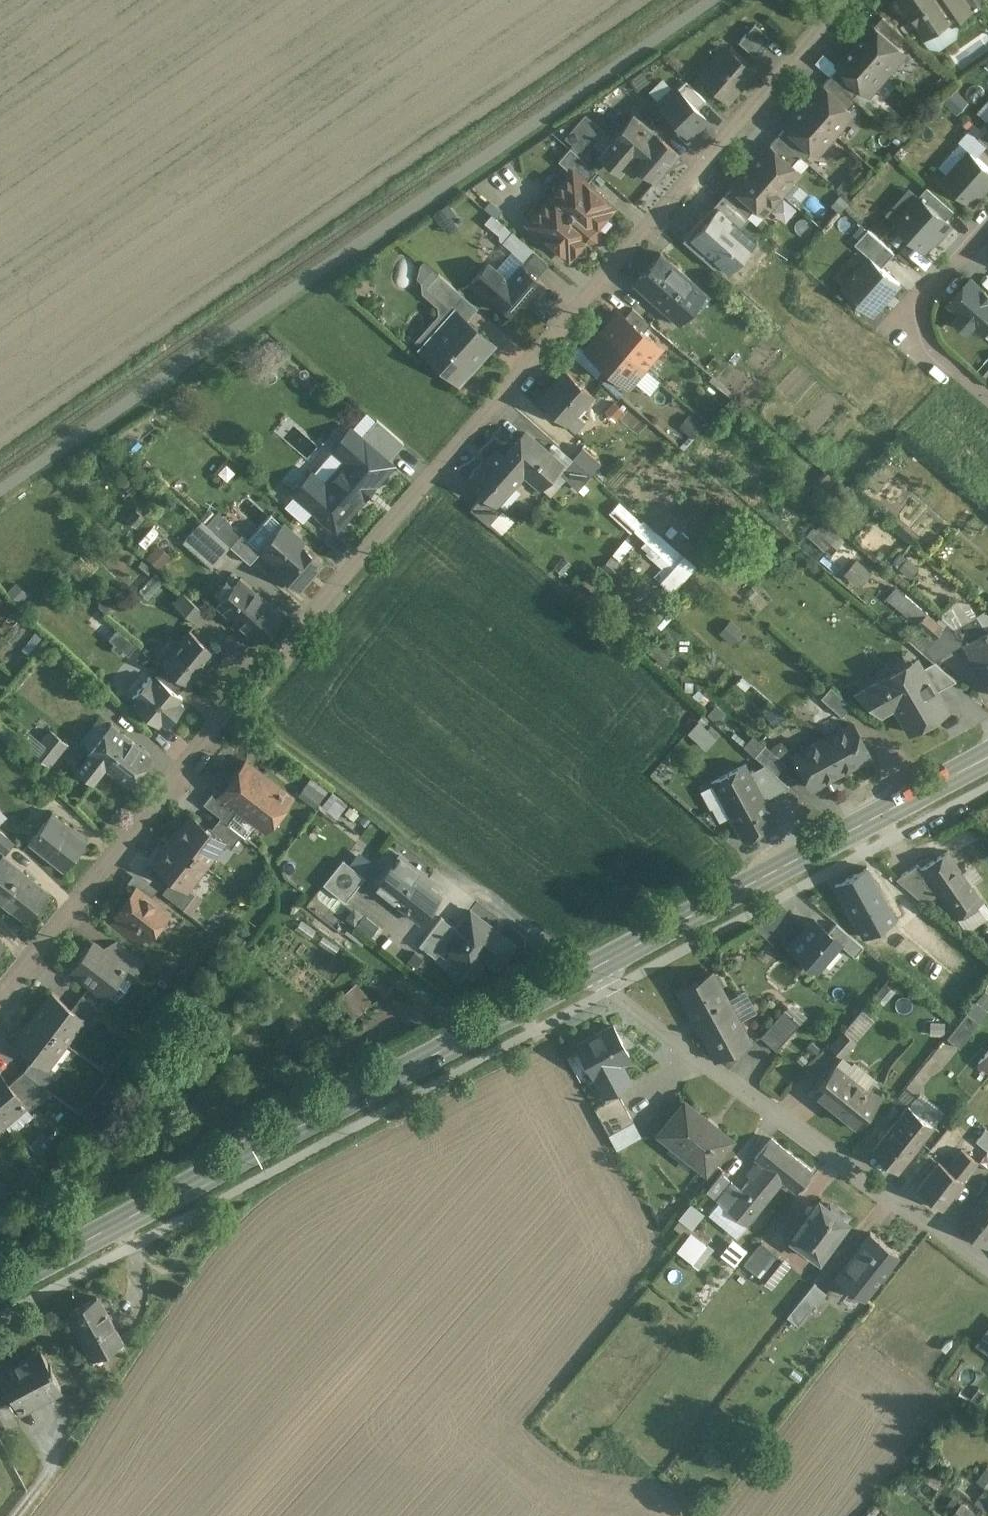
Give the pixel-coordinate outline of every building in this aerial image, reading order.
[(888,3),(896,14),(908,16),(913,23),(918,24),(926,36),(932,32),(937,33),(947,26),(948,21),(953,18),(954,17),(942,0),(892,0),(888,3)] [(954,17),(953,18),(956,23),(972,12),(964,0),(942,0),(954,17)] [(906,37),(883,16),(875,25),(898,46),(906,37)] [(773,40),(754,24),(739,42),(757,58),(773,40)] [(875,25),(874,24),(855,45),(889,75),(898,65),(898,59),(904,51),(898,46),(875,25)] [(964,64),(987,50),(987,32),(957,51),(964,64)] [(855,45),(837,66),(862,89),(867,94),(874,86),(880,86),(889,75),(855,45)] [(727,48),(718,59),(715,56),(698,76),(728,103),(755,72),(727,48)] [(837,66),(823,54),(815,63),(830,76),(838,67),(837,66)] [(862,89),(838,67),(830,76),(854,98),(862,89)] [(854,98),(830,76),(822,85),(849,109),(857,100),(854,98)] [(822,85),(820,84),(802,105),(836,135),(845,124),(845,118),(851,111),(849,109),(822,85)] [(707,120),(675,87),(658,103),(690,137),(707,120)] [(836,135),(802,105),(784,126),(812,151),(814,153),(820,146),(826,146),(836,135)] [(584,113),(563,136),(583,153),(592,143),(604,130),(584,113)] [(613,139),(602,152),(622,169),(630,160),(654,181),(678,154),(634,115),(613,139)] [(812,151),(785,128),(777,137),(800,157),(804,160),(812,151)] [(613,139),(604,130),(592,143),(602,152),(613,139)] [(800,157),(777,137),(769,146),(793,166),(800,157)] [(769,146),(768,144),(749,165),(783,195),(792,184),(792,179),(798,171),(793,166),(769,146)] [(597,171),(570,148),(558,161),(572,173),(573,172),(586,184),(597,171)] [(947,180),(972,203),(987,186),(987,165),(973,151),(947,180)] [(749,165),(731,186),(755,208),(761,213),(768,206),(774,206),(783,195),(749,165)] [(572,173),(528,223),(569,259),(587,237),(596,237),(595,228),(613,207),(586,184),(573,172),(572,173)] [(924,186),(893,222),(921,246),(952,209),(924,186)] [(755,208),(732,187),(724,196),(747,217),(755,208)] [(747,217),(724,196),(684,242),(715,268),(718,264),(728,272),(756,239),(740,226),(747,217)] [(435,210),(446,231),(458,225),(448,204),(435,210)] [(854,242),(866,253),(879,265),(892,250),(867,227),(854,242)] [(534,251),(512,233),(503,243),(524,262),(534,251)] [(706,294),(661,253),(633,284),(679,324),(706,294)] [(879,265),(866,253),(841,282),(872,310),(897,281),(879,265)] [(895,254),(885,263),(902,281),(912,272),(895,254)] [(496,275),(486,266),(469,284),(490,303),(493,300),(508,314),(509,312),(519,301),(525,306),(544,285),(521,265),(503,285),(495,277),(496,275)] [(458,291),(438,274),(426,287),(446,304),(458,291)] [(943,301),(954,310),(947,318),(962,331),(969,322),(981,333),(987,325),(987,294),(966,274),(943,301)] [(458,291),(446,304),(456,313),(457,312),(465,319),(476,306),(458,291)] [(650,324),(632,308),(624,317),(643,333),(650,324)] [(456,313),(424,350),(459,380),(492,342),(465,319),(457,312),(456,313)] [(624,317),(620,314),(608,328),(605,328),(602,332),(642,366),(646,361),(651,360),(657,353),(656,344),(643,333),(624,317)] [(642,366),(602,332),(595,340),(596,342),(587,352),(604,367),(623,383),(633,382),(639,375),(638,370),(642,366)] [(587,352),(584,350),(576,360),(596,376),(604,367),(587,352)] [(566,372),(540,401),(566,424),(575,413),(591,395),(566,372)] [(575,413),(566,424),(574,431),(583,421),(575,413)] [(404,443),(377,419),(361,437),(388,461),(404,443)] [(343,464),(328,481),(322,482),(312,473),(294,493),(319,515),(318,517),(333,530),(334,528),(336,530),(363,499),(361,497),(374,484),(375,485),(392,465),(388,461),(361,437),(350,428),(332,449),(343,458),(343,464)] [(560,463),(524,432),(505,455),(525,473),(540,486),(554,469),(560,463)] [(582,447),(572,458),(590,474),(600,463),(582,447)] [(498,449),(469,482),(484,494),(496,505),(497,505),(525,473),(505,455),(498,449)] [(572,458),(559,473),(562,477),(577,489),(590,474),(572,458)] [(554,469),(540,486),(548,493),(562,477),(559,473),(554,469)] [(484,494),(470,510),(488,525),(502,510),(497,505),(496,505),(484,494)] [(675,592),(698,564),(619,501),(610,513),(645,541),(640,548),(663,566),(655,576),(675,592)] [(512,519),(502,510),(488,525),(499,534),(512,519)] [(241,534),(227,520),(214,532),(230,546),(241,534)] [(807,532),(804,535),(817,548),(826,540),(832,533),(819,520),(807,532)] [(201,521),(183,542),(194,552),(203,541),(200,538),(209,528),(201,521)] [(796,521),(786,530),(798,542),(804,535),(807,532),(796,521)] [(303,541),(284,525),(260,550),(279,566),(276,570),(300,590),(310,578),(309,577),(322,563),(300,544),(303,541)] [(214,532),(209,528),(200,538),(203,541),(221,557),(230,546),(214,532)] [(840,540),(832,533),(826,540),(833,547),(840,540)] [(260,552),(241,534),(230,546),(250,563),(260,552)] [(221,557),(203,541),(194,552),(211,567),(221,557)] [(893,561),(911,574),(918,565),(900,552),(893,561)] [(280,614),(240,578),(216,606),(256,641),(280,614)] [(205,612),(184,593),(175,604),(196,623),(205,612)] [(943,628),(905,596),(895,608),(916,625),(933,640),(943,628)] [(987,610),(976,615),(977,616),(987,632),(987,634),(987,611),(987,610)] [(977,616),(953,630),(962,645),(987,632),(977,616)] [(933,640),(923,652),(934,661),(962,645),(953,630),(947,624),(943,628),(933,640)] [(933,640),(916,625),(906,637),(923,652),(933,640)] [(215,652),(189,630),(162,662),(166,666),(187,683),(188,684),(215,652)] [(962,645),(974,666),(979,664),(987,680),(987,634),(987,632),(962,645)] [(956,681),(934,662),(921,669),(935,692),(956,681)] [(913,674),(908,665),(879,681),(882,686),(863,697),(858,693),(857,694),(881,715),(894,707),(909,733),(939,716),(927,696),(935,692),(921,669),(913,674)] [(187,683),(166,666),(162,670),(159,671),(152,679),(154,681),(157,677),(178,694),(187,683)] [(152,679),(150,677),(133,697),(137,701),(134,705),(159,726),(162,722),(167,726),(184,705),(179,702),(182,698),(178,694),(157,677),(154,681),(152,679)] [(851,705),(830,686),(821,698),(841,716),(851,705)] [(687,731),(705,748),(716,736),(698,720),(687,731)] [(111,725),(108,728),(100,722),(82,744),(90,751),(88,754),(129,786),(152,757),(111,725)] [(853,723),(823,739),(840,772),(870,756),(853,723)] [(66,743),(51,731),(42,742),(30,733),(23,742),(35,751),(33,753),(49,765),(66,743)] [(823,739),(793,755),(810,788),(840,772),(823,739)] [(786,763),(764,745),(755,756),(776,774),(786,763)] [(289,797),(245,763),(222,792),(221,794),(240,808),(262,825),(272,813),(275,815),(289,797)] [(746,765),(712,783),(713,785),(743,839),(743,840),(743,842),(778,823),(777,821),(776,821),(746,767),(747,766),(746,765)] [(240,808),(221,794),(222,792),(216,788),(203,804),(220,817),(228,823),(240,808)] [(87,840),(53,813),(29,843),(63,871),(87,840)] [(209,831),(191,817),(173,841),(204,865),(213,854),(212,851),(220,841),(221,840),(209,831)] [(228,823),(220,817),(209,831),(221,840),(220,841),(230,849),(242,834),(228,823)] [(0,832),(0,850),(6,855),(14,844),(0,832)] [(204,865),(173,841),(155,865),(173,879),(186,889),(187,888),(204,865)] [(921,869),(920,870),(938,894),(956,920),(983,903),(948,851),(921,869)] [(429,878),(399,855),(377,883),(375,885),(420,921),(440,895),(425,883),(429,878)] [(3,857),(0,860),(0,899),(25,919),(46,892),(3,857)] [(345,901),(364,877),(342,860),(323,884),(345,901)] [(918,865),(896,879),(923,904),(938,894),(920,870),(921,869),(918,865)] [(896,920),(867,867),(835,885),(863,937),(896,920)] [(186,889),(173,879),(162,893),(183,909),(195,894),(187,888),(186,889)] [(136,889),(117,913),(120,915),(114,923),(139,943),(146,935),(149,937),(168,913),(136,889)] [(898,899),(888,905),(898,923),(909,917),(898,899)] [(371,904),(366,910),(383,926),(389,920),(371,904)] [(452,925),(437,946),(471,969),(481,955),(494,964),(512,939),(465,906),(452,925)] [(365,912),(358,920),(375,935),(382,927),(365,912)] [(437,946),(452,925),(435,913),(417,939),(434,951),(437,946)] [(858,946),(828,922),(817,935),(799,920),(775,949),(810,978),(835,948),(848,958),(858,946)] [(134,954),(117,941),(100,948),(125,967),(134,954)] [(100,948),(93,943),(73,969),(105,994),(122,972),(126,968),(125,967),(100,948)] [(134,954),(125,967),(126,968),(122,972),(132,979),(145,962),(134,954)] [(751,1042),(713,971),(677,991),(715,1061),(751,1042)] [(344,995),(349,1001),(358,993),(360,994),(353,999),(361,1009),(371,1001),(358,984),(344,995)] [(52,994),(33,1018),(65,1042),(83,1019),(83,1018),(71,1009),(52,994)] [(102,1010),(82,995),(71,1009),(83,1018),(83,1019),(91,1025),(102,1010)] [(800,1023),(784,1009),(776,1019),(791,1033),(800,1023)] [(966,1013),(946,1038),(959,1048),(979,1023),(966,1013)] [(65,1042),(33,1018),(15,1042),(34,1057),(47,1066),(65,1042)] [(776,1019),(760,1036),(776,1050),(791,1033),(776,1019)] [(613,1025),(576,1045),(604,1097),(604,1096),(607,1102),(619,1095),(616,1090),(630,1082),(619,1061),(629,1056),(613,1025)] [(844,1032),(830,1047),(841,1057),(855,1042),(844,1032)] [(976,1062),(987,1071),(987,1047),(976,1062)] [(47,1066),(34,1057),(23,1071),(44,1087),(55,1072),(47,1066)] [(858,1064),(848,1076),(835,1065),(813,1092),(843,1115),(842,1117),(857,1129),(885,1094),(871,1083),(875,1077),(858,1064)] [(44,1087),(23,1071),(8,1084),(25,1104),(24,1105),(28,1110),(50,1092),(44,1087)] [(0,1074),(0,1120),(2,1123),(24,1105),(25,1104),(8,1084),(0,1074)] [(909,1104),(932,1124),(942,1111),(919,1092),(909,1104)] [(607,1102),(594,1108),(601,1122),(626,1108),(619,1095),(607,1102)] [(683,1153),(708,1121),(684,1102),(659,1134),(683,1153)] [(908,1107),(872,1152),(898,1172),(919,1146),(918,1145),(933,1127),(908,1107)] [(626,1108),(601,1122),(609,1135),(633,1122),(626,1108)] [(706,1172),(732,1140),(708,1121),(683,1153),(706,1172)] [(633,1122),(609,1135),(616,1150),(641,1137),(633,1122)] [(985,1130),(976,1142),(987,1152),(987,1133),(985,1130)] [(741,1189),(726,1208),(747,1225),(783,1180),(796,1190),(812,1170),(772,1138),(756,1158),(762,1163),(741,1189)] [(946,1168),(938,1162),(916,1188),(942,1210),(964,1183),(963,1182),(978,1163),(961,1150),(946,1168)] [(722,1174),(707,1193),(717,1200),(732,1182),(722,1174)] [(732,1182),(717,1200),(726,1208),(741,1189),(732,1182)] [(984,1198),(983,1197),(961,1225),(987,1246),(987,1194),(984,1198)] [(820,1200),(791,1238),(819,1259),(848,1221),(847,1220),(850,1216),(836,1205),(833,1210),(820,1200)] [(692,1232),(679,1247),(688,1254),(700,1238),(692,1232)] [(871,1233),(836,1277),(863,1299),(898,1255),(871,1233)] [(720,1253),(735,1264),(747,1248),(732,1237),(720,1253)] [(762,1243),(745,1264),(761,1277),(779,1256),(762,1243)] [(779,1256),(761,1277),(771,1285),(788,1264),(779,1256)] [(814,1283),(805,1295),(815,1304),(815,1305),(816,1306),(826,1293),(814,1283)] [(805,1295),(787,1317),(798,1326),(815,1305),(815,1304),(805,1295)] [(97,1296),(69,1312),(96,1364),(125,1348),(97,1296)] [(0,1371),(20,1408),(60,1387),(50,1368),(52,1367),(51,1363),(48,1364),(41,1350),(0,1371)] [(979,1481),(987,1487),(987,1469),(979,1481)] [(962,1503),(953,1515),(954,1515),(979,1515),(962,1503)]
